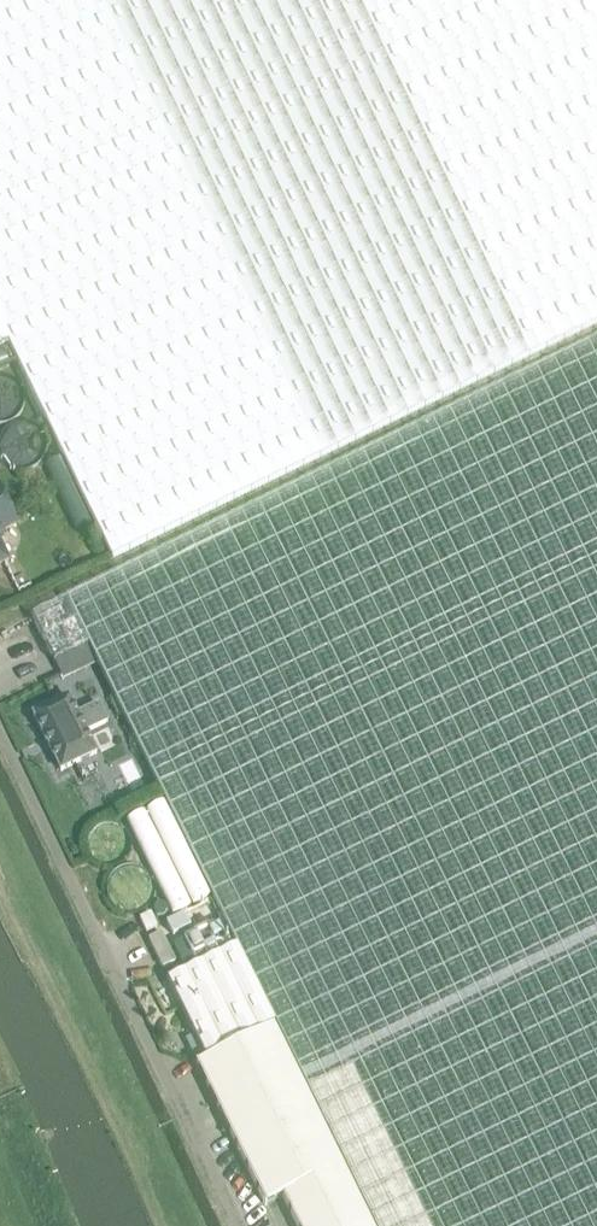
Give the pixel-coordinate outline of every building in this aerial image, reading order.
[(9,345),(113,561),(596,328),(596,0),(0,0),(0,350),(9,345)] [(138,745),(166,803),(237,948),(168,982),(206,1061),(197,1066),(266,1207),(283,1198),(296,1225),(596,1225),(596,343),(68,602),(96,659),(138,745)] [(3,542),(5,536),(3,531),(16,525),(0,492),(0,543),(3,542)] [(68,602),(32,619),(61,677),(96,659),(68,602)] [(69,698),(33,716),(61,772),(97,755),(86,734),(108,723),(99,706),(78,716),(69,698)] [(151,914),(139,919),(147,934),(158,928),(151,914)] [(220,925),(173,948),(185,971),(232,948),(220,925)] [(175,964),(161,935),(148,941),(163,970),(175,964)]
